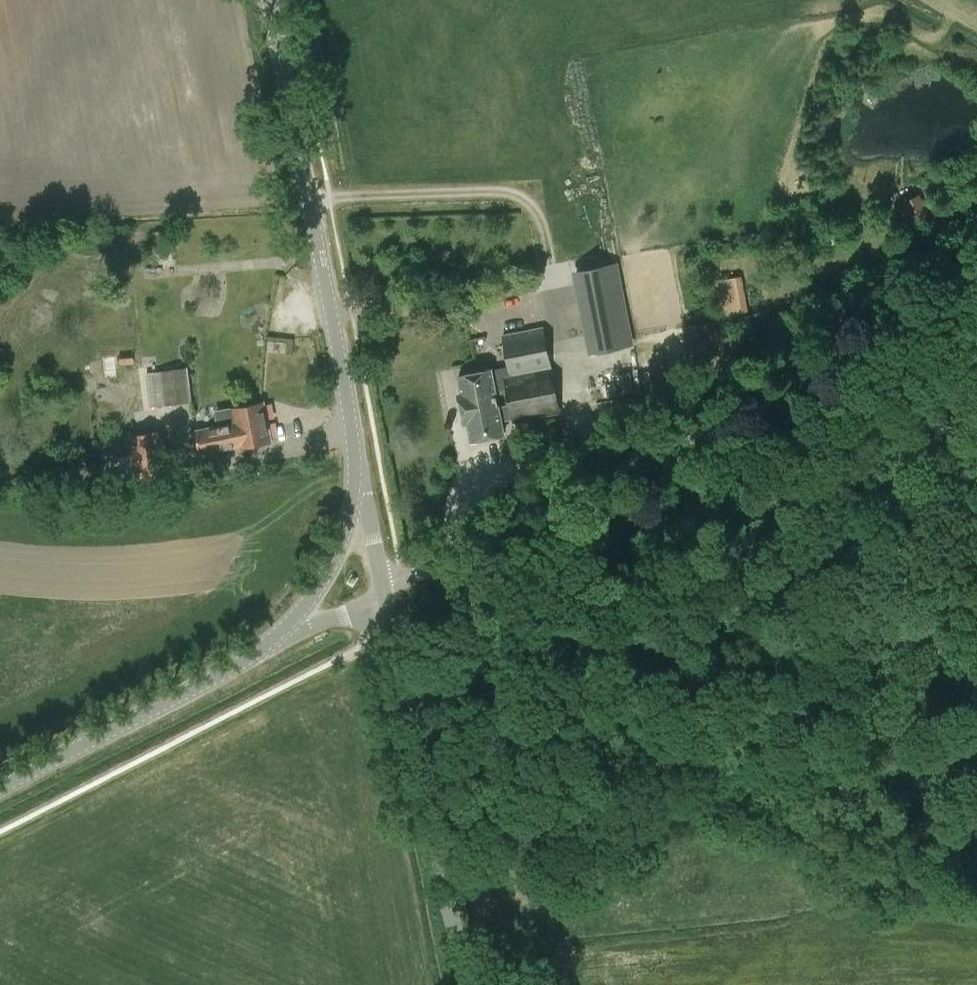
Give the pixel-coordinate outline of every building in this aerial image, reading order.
[(894,203),(907,231),(934,219),(921,190),(894,203)] [(615,266),(573,275),(589,353),(631,345),(615,266)] [(715,281),(723,320),(751,314),(744,276),(715,281)] [(684,330),(693,385),(741,377),(732,322),(684,330)] [(458,394),(461,408),(497,401),(496,394),(509,392),(506,373),(549,366),(542,329),(504,335),(509,367),(491,370),(459,376),(462,393),(458,394)] [(294,351),(294,337),(274,337),(274,352),(294,351)] [(118,350),(119,366),(135,364),(134,348),(118,350)] [(497,401),(461,408),(463,423),(468,422),(472,440),(503,434),(501,421),(513,418),(514,422),(559,414),(549,366),(506,373),(509,392),(511,403),(498,406),(497,401)] [(146,373),(150,406),(166,404),(167,413),(180,411),(179,404),(192,402),(188,368),(146,373)] [(694,396),(698,403),(703,400),(700,393),(694,396)] [(216,412),(219,428),(196,432),(200,452),(240,444),(241,448),(271,443),(264,403),(216,412)] [(127,436),(136,478),(171,470),(163,429),(127,436)]
